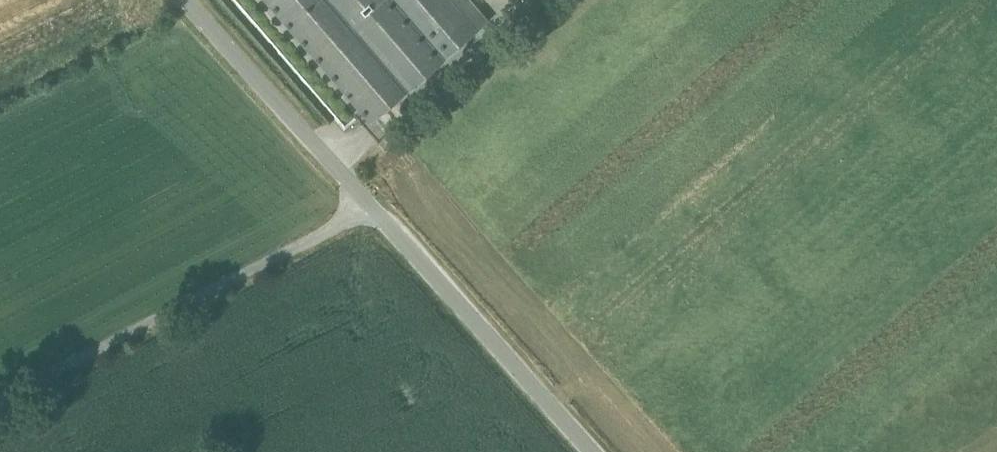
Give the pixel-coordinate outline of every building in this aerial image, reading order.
[(371,122),(411,88),(410,88),(440,62),(441,62),(489,21),(471,0),(457,0),(455,2),(453,0),(265,0),(371,122)]
